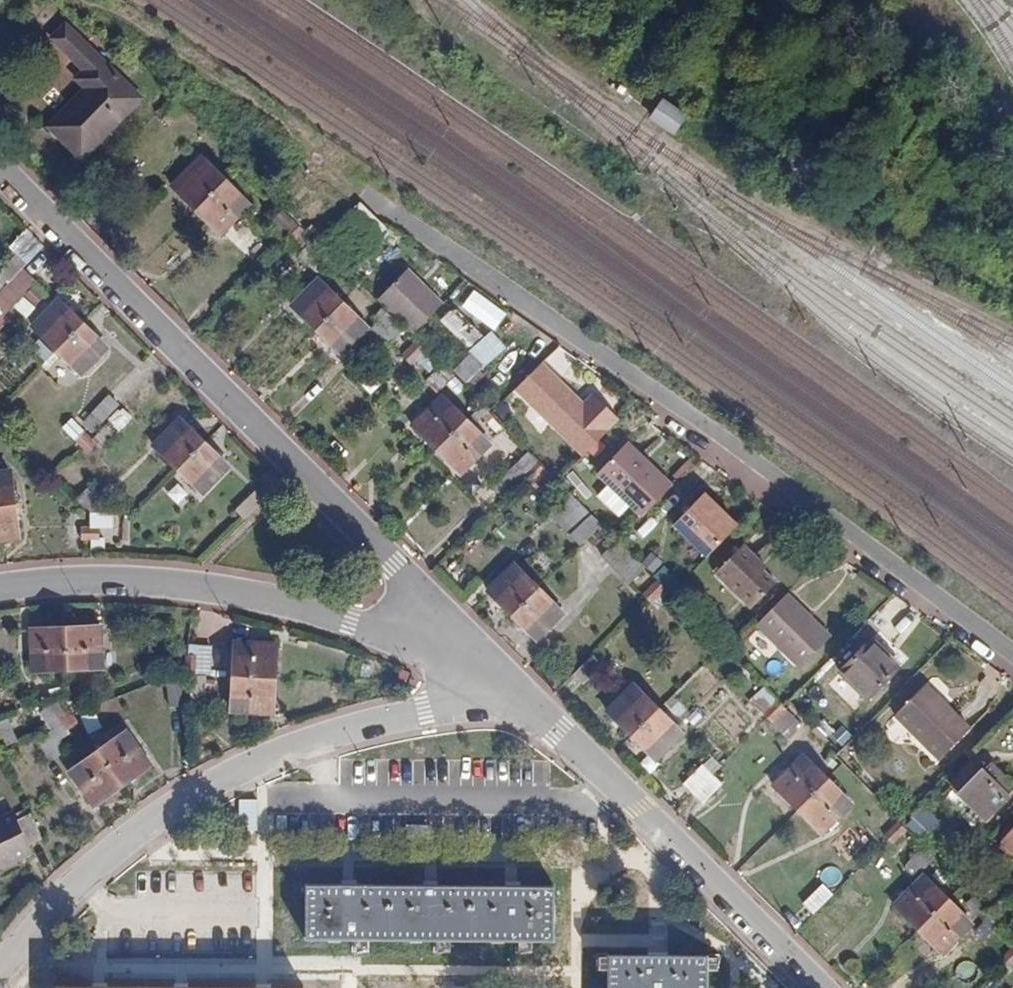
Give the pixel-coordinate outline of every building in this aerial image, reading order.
[(47,128),(81,161),(140,100),(64,25),(51,39),(85,72),(75,81),(85,91),(47,128)] [(664,98),(650,118),(674,136),(689,116),(664,98)] [(154,115),(161,121),(176,106),(169,100),(154,115)] [(168,129),(183,114),(176,106),(161,121),(168,129)] [(174,145),(197,151),(205,159),(218,148),(205,136),(179,129),(174,145)] [(170,188),(195,212),(224,183),(200,158),(170,188)] [(220,236),(248,207),(224,183),(195,212),(220,236)] [(280,236),(286,242),(301,227),(296,221),(280,236)] [(290,245),(305,230),(301,227),(286,242),(290,245)] [(18,274),(26,265),(15,255),(0,270),(0,279),(6,286),(18,274)] [(376,296),(390,310),(422,278),(409,265),(376,296)] [(413,332),(445,300),(422,278),(390,310),(391,311),(413,332)] [(291,306),(316,330),(342,303),(317,279),(291,306)] [(57,299),(31,328),(55,352),(82,324),(57,299)] [(340,354),(366,328),(342,303),(316,330),(340,354)] [(445,320),(472,347),(483,335),(456,309),(445,320)] [(386,310),(370,327),(389,345),(406,329),(386,310)] [(81,377),(108,350),(82,324),(55,352),(81,377)] [(493,331),(452,368),(467,384),(508,347),(493,331)] [(401,354),(406,359),(419,345),(415,341),(401,354)] [(411,364),(425,351),(419,345),(406,359),(411,364)] [(572,391),(575,388),(537,350),(510,377),(579,445),(614,410),(591,388),(580,398),(572,391)] [(430,378),(443,391),(455,377),(442,365),(430,378)] [(80,423),(92,435),(119,406),(108,395),(80,423)] [(413,425),(436,449),(464,420),(441,397),(413,425)] [(121,409),(91,440),(95,446),(100,452),(131,419),(121,409)] [(461,473),(489,445),(464,420),(436,449),(461,473)] [(152,447),(176,471),(203,444),(178,421),(152,447)] [(82,431),(71,441),(79,448),(89,438),(82,431)] [(596,468),(638,509),(668,479),(626,437),(596,468)] [(79,448),(86,455),(95,446),(91,440),(89,438),(79,448)] [(202,495),(227,468),(203,444),(176,471),(202,495)] [(527,451),(490,487),(505,501),(527,479),(523,475),(538,462),(527,451)] [(527,479),(541,465),(538,462),(523,475),(527,479)] [(531,484),(546,469),(541,465),(527,479),(531,484)] [(9,472),(0,474),(0,542),(18,539),(9,472)] [(89,513),(91,513),(93,513),(105,501),(89,486),(75,501),(89,513)] [(674,518),(685,529),(715,499),(704,488),(674,518)] [(233,513),(242,523),(263,502),(253,492),(233,513)] [(552,509),(574,530),(590,514),(569,493),(552,509)] [(707,550),(737,520),(715,499),(685,529),(707,550)] [(574,530),(568,535),(579,546),(600,525),(590,514),(574,530)] [(90,528),(81,528),(81,544),(90,544),(90,528)] [(99,528),(90,528),(90,544),(98,544),(99,528)] [(763,565),(757,559),(761,554),(745,538),(717,568),(750,601),(774,576),(763,565)] [(600,556),(629,584),(644,569),(617,540),(600,556)] [(763,565),(767,560),(761,554),(757,559),(763,565)] [(513,565),(487,591),(511,615),(537,589),(513,565)] [(656,580),(641,594),(646,600),(661,585),(656,580)] [(804,657),(834,626),(792,584),(762,614),(804,657)] [(651,604),(665,590),(661,585),(646,600),(651,604)] [(536,639),(562,613),(537,589),(511,615),(536,639)] [(102,668),(101,626),(67,628),(68,669),(102,668)] [(33,671),(68,669),(67,628),(32,629),(33,671)] [(838,673),(866,701),(899,668),(871,640),(838,673)] [(276,643),(235,641),(234,677),(275,678),(276,643)] [(185,675),(192,675),(193,654),(179,653),(177,675),(185,675)] [(602,666),(591,655),(572,674),(583,685),(602,666)] [(185,675),(184,697),(191,697),(192,675),(185,675)] [(205,703),(207,676),(192,675),(191,697),(191,703),(205,703)] [(232,712),(273,714),(275,678),(234,677),(232,712)] [(942,700),(946,696),(931,681),(926,685),(942,700)] [(632,684),(606,711),(631,736),(657,709),(632,684)] [(914,729),(942,700),(926,685),(898,713),(914,729)] [(802,716),(815,702),(800,689),(787,701),(802,716)] [(953,703),(946,696),(942,700),(948,706),(953,703)] [(63,698),(51,706),(62,721),(75,715),(69,707),(63,698)] [(914,729),(942,757),(974,724),(953,703),(948,706),(942,700),(914,729)] [(775,701),(762,715),(767,719),(780,705),(775,701)] [(771,723),(785,710),(780,705),(767,719),(771,723)] [(655,760),(682,734),(657,709),(631,736),(655,760)] [(62,721),(69,730),(80,722),(75,715),(62,721)] [(151,765),(127,732),(100,751),(123,785),(151,765)] [(70,772),(94,806),(123,785),(100,751),(70,772)] [(802,756),(773,785),(797,809),(826,780),(802,756)] [(1012,791),(998,777),(1000,775),(988,763),(977,774),(968,766),(949,786),(983,821),(1012,791)] [(702,765),(682,784),(693,794),(712,774),(702,765)] [(1005,769),(1000,775),(998,777),(1012,791),(1012,778),(1005,769)] [(702,804),(722,784),(712,774),(693,794),(702,804)] [(822,834),(851,805),(826,780),(797,809),(822,834)] [(912,818),(930,836),(941,825),(923,807),(912,818)] [(30,847),(42,841),(30,814),(18,820),(13,811),(0,817),(0,869),(34,854),(30,847)] [(881,834),(887,840),(901,826),(895,820),(881,834)] [(892,845),(906,831),(901,826),(887,840),(892,845)] [(1001,843),(1012,855),(1012,831),(1001,843)] [(922,876),(893,906),(917,930),(947,900),(922,876)] [(822,884),(802,904),(812,915),(833,895),(822,884)] [(308,940),(555,942),(555,888),(309,886),(308,940)] [(1012,905),(1012,902),(1006,896),(999,903),(1008,911),(1012,905)] [(941,954),(971,924),(947,900),(917,930),(941,954)] [(1002,955),(1007,960),(1012,954),(1012,944),(1002,955)] [(708,958),(610,957),(610,987),(708,987),(708,958)]
